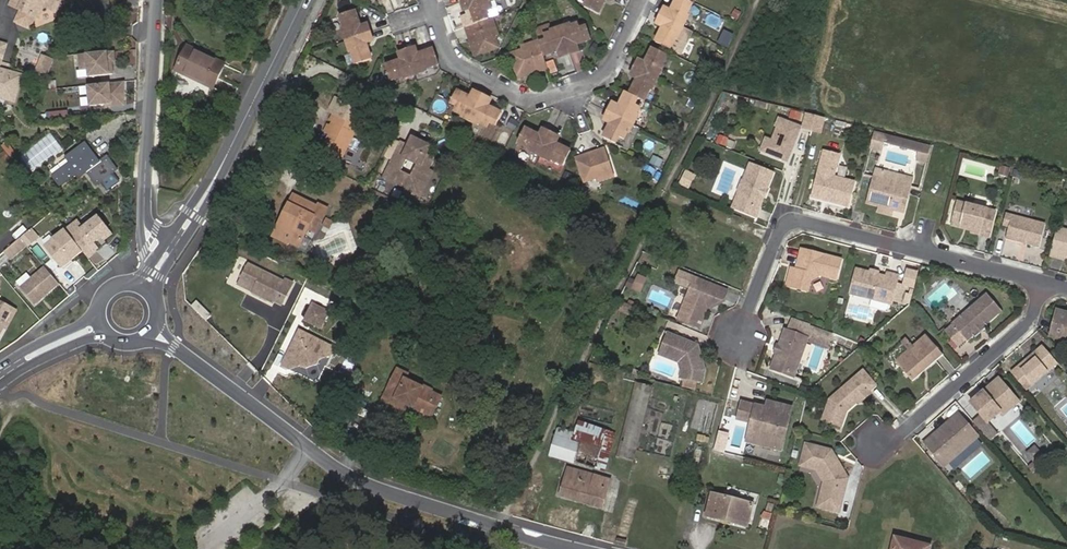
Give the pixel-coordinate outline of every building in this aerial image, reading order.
[(23,0),(17,0),(13,9),(18,12),(23,0)] [(18,12),(22,13),(28,0),(23,0),(18,12)] [(58,0),(28,0),(22,13),(24,14),(32,18),(36,20),(39,22),(45,10),(53,13),(59,0),(58,0)] [(477,19),(492,14),(490,8),(493,6),(493,3),(492,0),(467,0),(469,6),(472,4),(477,19)] [(585,1),(602,9),(607,0),(585,0),(585,1)] [(689,23),(692,15),(690,14),(696,0),(675,0),(673,5),(671,4),(667,12),(689,23)] [(60,16),(67,3),(61,1),(54,14),(60,16)] [(364,31),(362,24),(359,25),(353,9),(339,14),(343,26),(340,28),(344,38),(364,31)] [(667,12),(663,19),(665,20),(658,34),(676,43),(683,29),(685,30),(689,23),(667,12)] [(492,14),(477,19),(467,23),(476,50),(498,41),(496,34),(500,33),(494,13),(492,14)] [(32,18),(24,14),(19,25),(31,31),(36,20),(32,18)] [(562,22),(569,44),(578,41),(593,37),(589,23),(582,25),(580,20),(571,23),(570,19),(562,22)] [(561,47),(569,44),(562,22),(553,25),(555,29),(548,31),(551,37),(541,40),(546,53),(561,47)] [(364,31),(344,38),(348,51),(351,50),(355,61),(369,57),(364,40),(367,39),(364,31)] [(546,53),(541,40),(540,38),(526,43),(528,46),(515,51),(523,73),(549,63),(546,53)] [(578,41),(569,44),(571,51),(580,48),(578,41)] [(640,66),(664,77),(668,69),(665,68),(672,51),(653,42),(646,57),(645,57),(640,66)] [(2,50),(0,55),(0,61),(3,62),(9,47),(0,44),(0,50),(2,50)] [(571,51),(569,44),(561,47),(564,53),(571,51)] [(210,89),(221,63),(187,47),(175,72),(210,89)] [(415,48),(408,51),(416,74),(425,70),(424,67),(438,62),(433,47),(417,53),(415,48)] [(416,74),(408,51),(399,54),(400,58),(385,63),(391,78),(405,73),(407,77),(416,74)] [(113,53),(76,56),(78,73),(87,73),(87,79),(112,77),(111,65),(114,64),(113,53)] [(43,63),(37,80),(47,84),(53,66),(43,63)] [(226,65),(221,63),(210,89),(213,91),(226,65)] [(630,91),(643,97),(649,99),(657,82),(660,85),(664,77),(640,66),(637,73),(638,74),(630,91)] [(0,69),(0,100),(16,104),(24,75),(0,69)] [(124,84),(88,87),(90,109),(105,107),(106,110),(123,108),(124,84)] [(482,97),(474,93),(472,93),(460,88),(454,103),(460,106),(458,111),(464,113),(462,117),(470,120),(482,97)] [(618,102),(613,113),(640,125),(644,117),(641,115),(645,106),(640,103),(643,97),(630,91),(627,90),(621,104),(618,102)] [(482,97),(470,120),(476,122),(477,120),(484,123),(486,119),(493,122),(499,106),(487,101),(488,99),(482,97)] [(334,130),(325,148),(341,156),(364,112),(336,98),(332,105),(331,107),(332,109),(333,111),(334,112),(326,126),(334,130)] [(580,131),(589,128),(584,112),(575,115),(580,131)] [(640,125),(613,113),(609,123),(611,124),(606,137),(619,143),(622,137),(629,140),(633,131),(636,133),(640,125)] [(806,113),(802,128),(810,130),(819,132),(823,117),(806,113)] [(797,128),(780,120),(771,142),(765,155),(783,162),(797,128)] [(550,133),(541,129),(540,130),(525,123),(518,140),(533,146),(531,151),(540,155),(550,133)] [(543,124),(541,129),(550,133),(552,128),(543,124)] [(317,144),(325,148),(334,130),(326,126),(317,144)] [(550,133),(540,155),(548,158),(550,153),(563,160),(570,144),(556,138),(557,136),(550,133)] [(879,150),(883,135),(874,133),(870,148),(879,150)] [(416,144),(409,139),(389,171),(409,184),(414,188),(422,186),(433,169),(440,159),(433,154),(438,147),(422,136),(416,144)] [(732,149),(735,142),(720,136),(717,143),(732,149)] [(930,147),(887,136),(885,142),(920,152),(917,161),(926,163),(930,147)] [(759,152),(765,155),(771,142),(765,139),(759,152)] [(86,142),(74,151),(74,175),(76,173),(83,168),(88,173),(95,167),(90,160),(96,157),(86,142)] [(610,145),(582,154),(589,175),(602,171),(604,175),(617,170),(610,145)] [(838,150),(823,146),(809,197),(845,206),(852,181),(831,175),(838,150)] [(74,175),(74,151),(66,157),(70,164),(52,177),(58,186),(74,175)] [(100,163),(96,157),(90,160),(95,167),(100,163)] [(100,163),(95,167),(88,173),(95,185),(100,182),(106,191),(115,186),(109,176),(113,173),(105,160),(100,163)] [(657,165),(650,161),(645,171),(653,175),(657,165)] [(772,173),(749,163),(730,206),(753,216),(772,173)] [(1001,165),(999,174),(1008,176),(1010,168),(1001,165)] [(83,168),(76,173),(79,179),(88,173),(83,168)] [(881,179),(883,170),(875,168),(872,177),(881,179)] [(433,169),(422,186),(414,188),(409,184),(405,190),(420,200),(438,172),(433,169)] [(684,169),(678,184),(689,189),(695,173),(684,169)] [(883,170),(881,179),(893,182),(895,173),(883,170)] [(1021,172),(1014,170),(1013,177),(1021,179),(1021,172)] [(881,179),(872,177),(865,201),(877,205),(892,209),(900,203),(905,205),(910,185),(906,185),(908,176),(895,173),(893,182),(881,179)] [(333,187),(344,189),(347,177),(336,174),(333,187)] [(311,217),(319,223),(328,206),(319,201),(317,205),(293,193),(288,201),(292,203),(279,232),(298,241),(307,225),(311,217)] [(292,203),(288,201),(275,230),(279,232),(292,203)] [(996,210),(959,201),(953,224),(980,231),(979,235),(989,238),(996,210)] [(905,205),(900,203),(892,209),(903,212),(905,205)] [(892,209),(877,205),(875,210),(891,214),(892,209)] [(1045,226),(1007,215),(1004,228),(1008,229),(1005,240),(1039,250),(1045,226)] [(113,233),(98,217),(75,235),(77,244),(88,258),(113,233)] [(315,229),(319,223),(311,217),(307,225),(315,229)] [(953,224),(953,226),(972,232),(972,233),(979,235),(980,231),(953,224)] [(29,228),(19,237),(25,244),(26,245),(36,236),(29,228)] [(65,230),(43,246),(65,271),(82,254),(65,230)] [(1058,231),(1050,258),(1062,261),(1063,259),(1066,260),(1066,233),(1058,231)] [(19,237),(3,250),(9,258),(25,244),(19,237)] [(839,260),(799,249),(795,269),(788,267),(783,286),(802,291),(805,281),(818,275),(834,280),(839,260)] [(87,278),(97,269),(83,255),(73,264),(87,278)] [(247,264),(238,280),(251,286),(249,289),(267,298),(269,295),(277,298),(284,302),(295,280),(287,277),(285,282),(247,264)] [(58,283),(43,266),(18,287),(33,304),(58,283)] [(633,279),(628,277),(624,286),(640,293),(647,277),(636,272),(633,279)] [(855,272),(849,295),(889,307),(890,302),(892,296),(896,279),(886,276),(885,280),(855,272)] [(915,275),(906,272),(902,287),(911,290),(915,275)] [(688,289),(692,280),(677,274),(673,283),(688,289)] [(238,280),(237,283),(249,289),(251,286),(238,280)] [(688,289),(676,321),(696,329),(704,308),(707,309),(721,302),(724,293),(692,280),(688,289)] [(902,287),(895,285),(892,296),(890,302),(898,304),(902,287)] [(1001,312),(984,292),(948,323),(949,323),(941,331),(956,347),(963,340),(965,342),(972,336),(974,338),(985,328),(984,326),(1001,312)] [(945,305),(955,316),(969,304),(960,293),(945,305)] [(0,300),(0,332),(3,326),(5,327),(15,309),(0,300)] [(197,300),(191,305),(203,320),(209,314),(197,300)] [(323,327),(331,309),(316,302),(308,319),(323,327)] [(946,309),(941,303),(935,308),(940,314),(946,309)] [(1062,315),(1056,319),(1051,336),(1055,340),(1066,343),(1066,317),(1062,315)] [(787,320),(783,330),(805,338),(808,329),(787,320)] [(783,330),(782,329),(776,344),(773,343),(769,352),(772,353),(766,368),(788,378),(805,338),(783,330)] [(336,347),(307,332),(300,335),(288,359),(297,362),(310,359),(314,360),(320,359),(321,356),(333,353),(336,347)] [(696,347),(664,336),(661,346),(667,357),(681,362),(683,370),(681,379),(701,385),(707,370),(696,347)] [(927,337),(896,363),(912,382),(943,356),(927,337)] [(841,338),(838,345),(852,352),(856,345),(841,338)] [(1041,348),(1009,375),(1025,393),(1056,366),(1041,348)] [(429,397),(432,391),(403,378),(405,373),(396,369),(378,406),(398,416),(405,402),(433,415),(439,402),(429,397)] [(829,400),(823,422),(841,426),(845,411),(857,401),(867,392),(874,387),(862,372),(829,400)] [(998,381),(969,406),(986,425),(999,414),(1001,418),(1017,404),(998,381)] [(655,389),(653,396),(669,401),(672,394),(655,389)] [(442,396),(432,391),(429,397),(439,402),(442,396)] [(870,395),(867,392),(857,401),(859,403),(870,395)] [(766,401),(764,409),(789,415),(791,407),(766,401)] [(764,409),(740,403),(737,419),(752,423),(748,443),(781,451),(789,415),(764,409)] [(957,417),(922,447),(942,469),(976,440),(957,417)] [(579,423),(574,435),(580,437),(578,446),(601,452),(607,432),(579,423)] [(580,437),(574,435),(558,431),(551,456),(596,470),(601,452),(578,446),(580,437)] [(607,432),(601,452),(596,470),(606,473),(617,435),(607,432)] [(829,453),(804,447),(799,468),(815,472),(823,484),(816,509),(837,514),(846,481),(829,453)] [(610,483),(569,472),(562,495),(602,508),(610,483)] [(751,500),(711,490),(705,514),(722,519),(723,515),(746,521),(751,500)] [(723,515),(722,519),(745,524),(746,521),(723,515)] [(895,537),(891,548),(929,548),(930,546),(895,537)]
